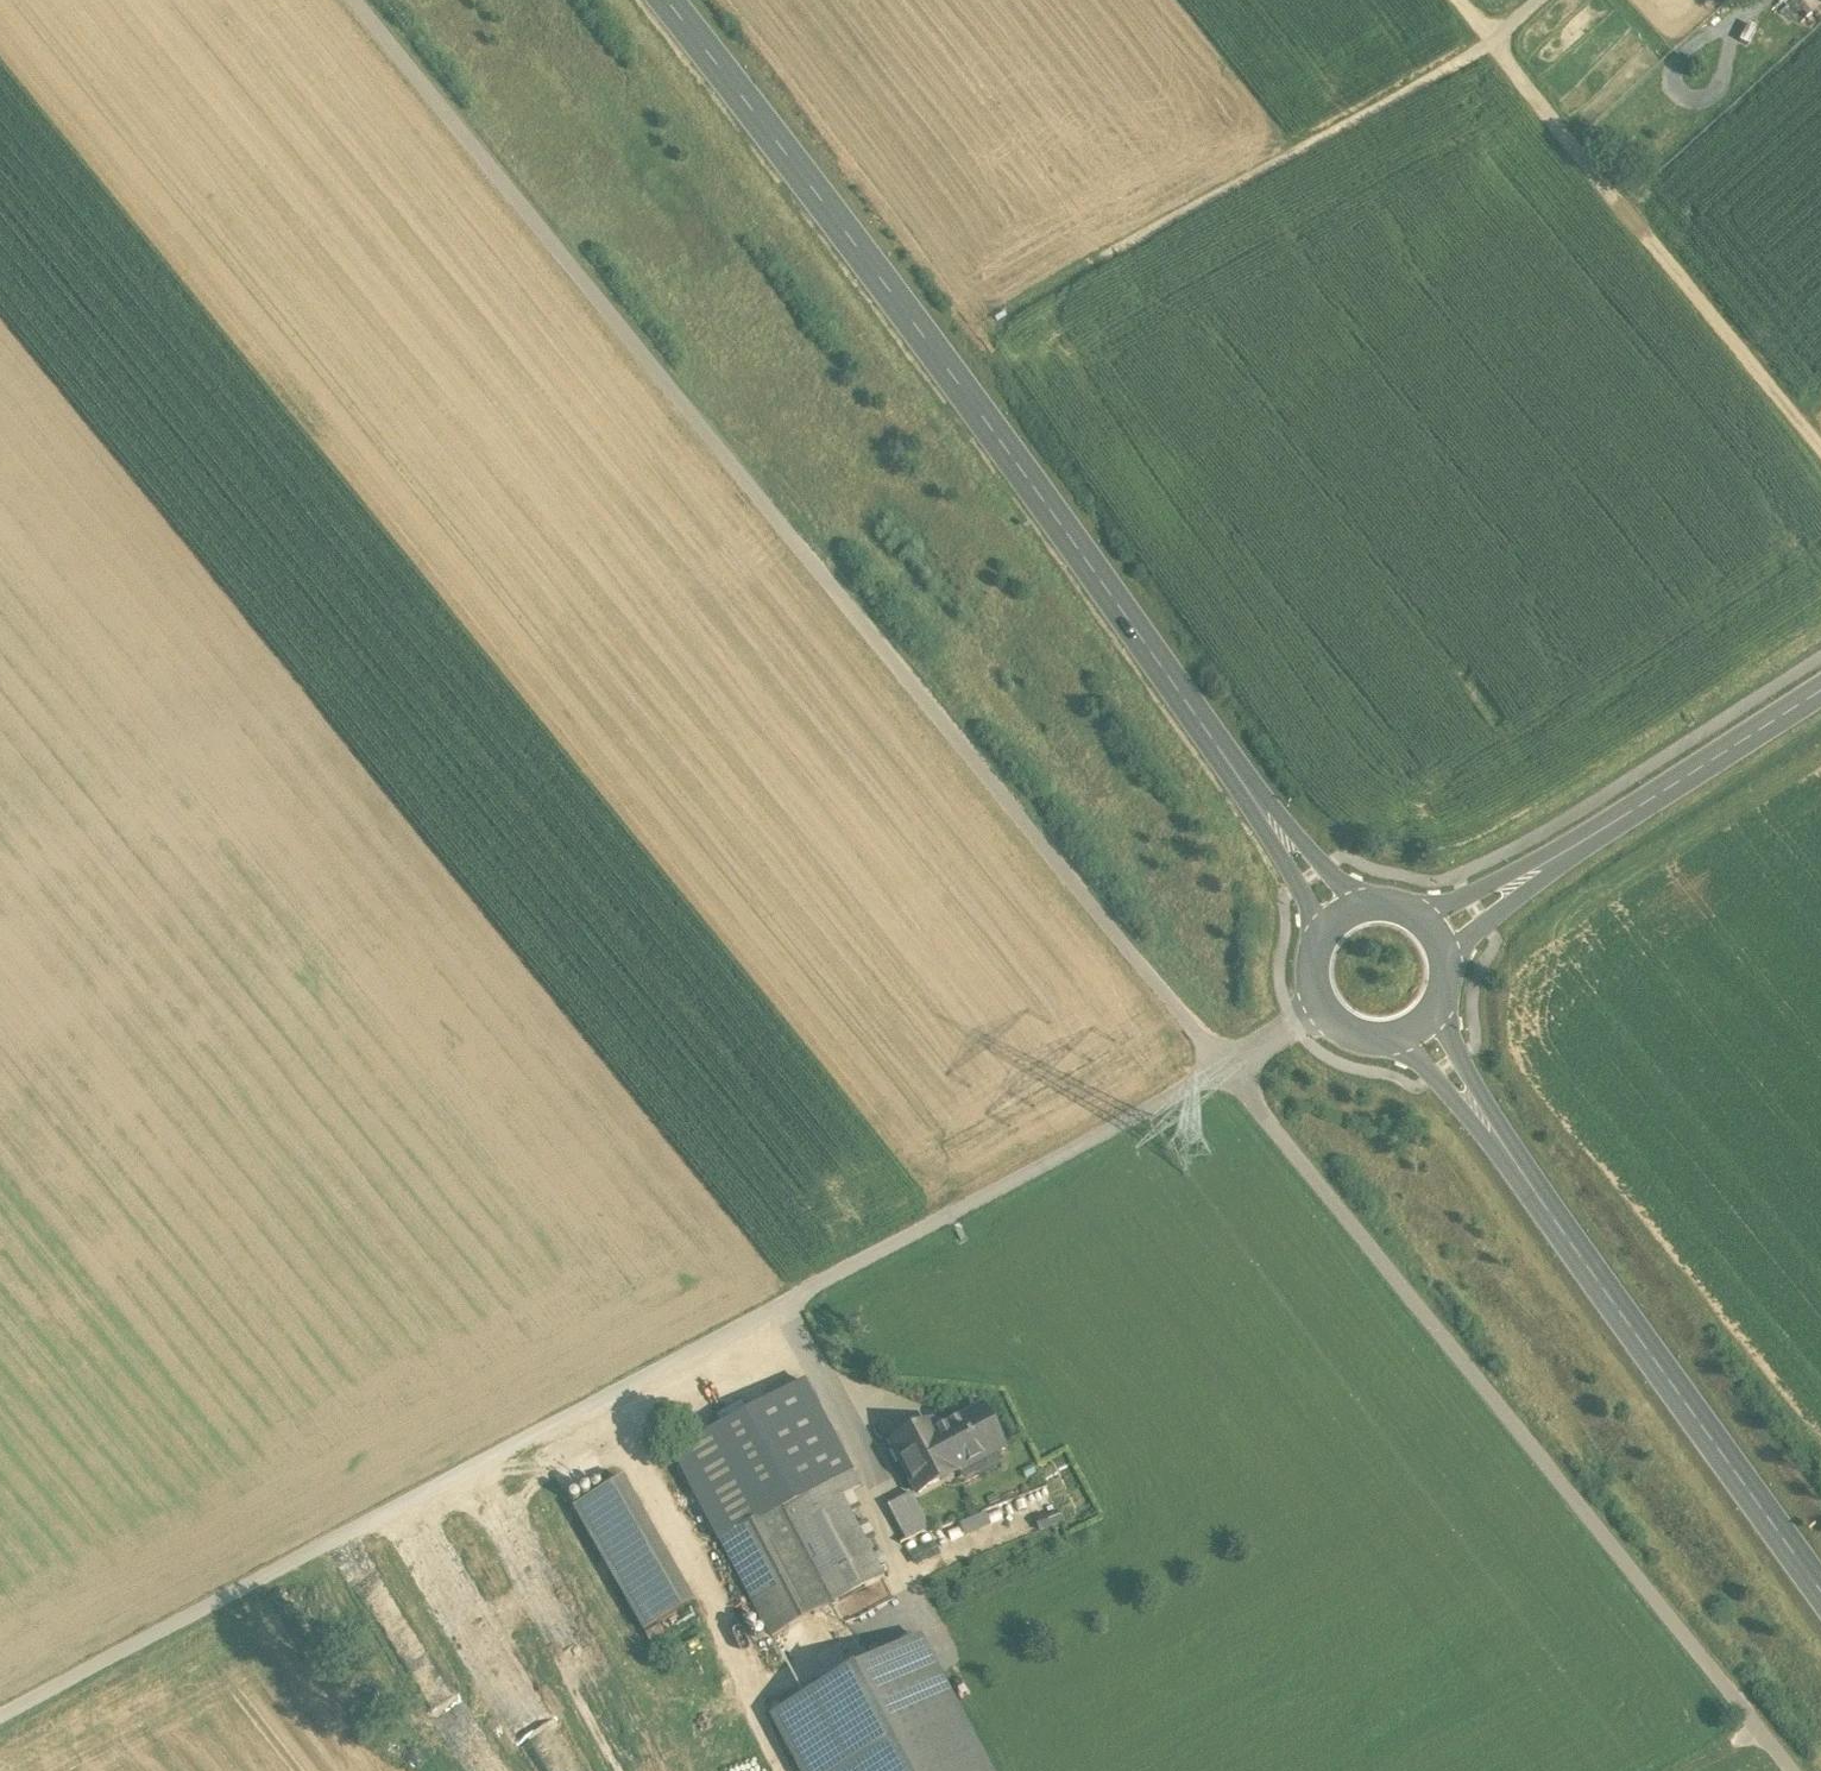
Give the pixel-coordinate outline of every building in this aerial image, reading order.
[(804,1382),(671,1453),(717,1539),(719,1538),(770,1636),(883,1576),(840,1495),(859,1486),(804,1382)] [(980,1409),(936,1433),(931,1424),(891,1445),(916,1492),(940,1479),(936,1471),(949,1464),(954,1472),(972,1463),(978,1475),(1000,1464),(994,1451),(1001,1447),(980,1409)] [(693,1601),(623,1478),(573,1507),(644,1630),(693,1601)] [(910,1493),(887,1505),(905,1540),(928,1528),(910,1493)] [(807,1770),(986,1770),(917,1642),(778,1716),(807,1770)]
